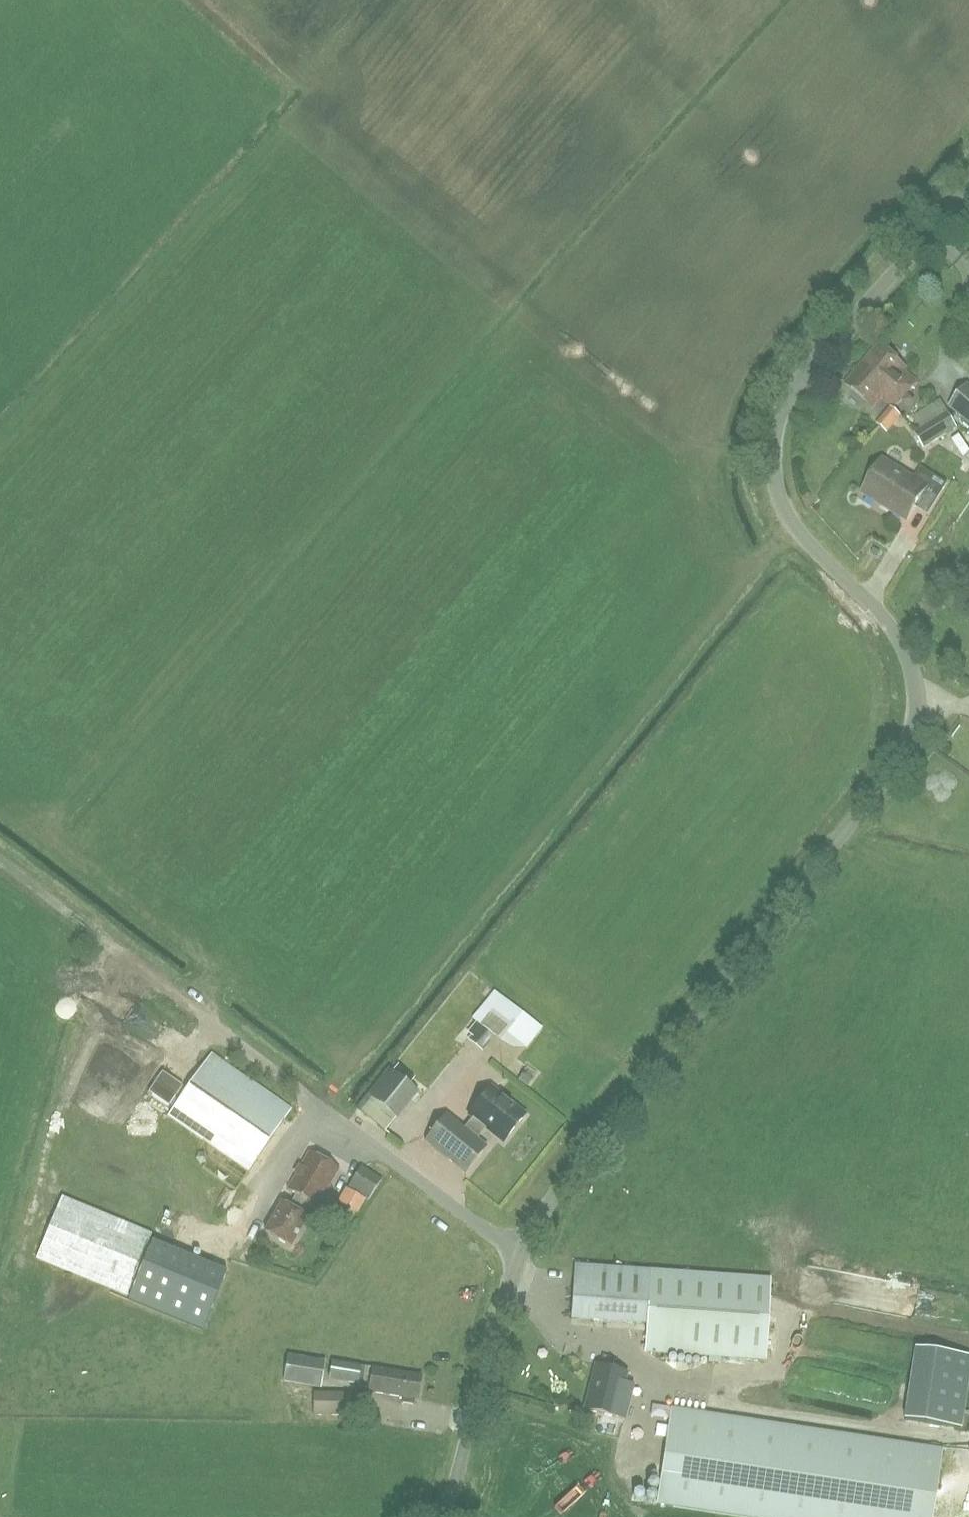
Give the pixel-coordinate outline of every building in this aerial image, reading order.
[(872,407),(881,397),(895,408),(916,382),(903,371),(906,367),(878,344),(845,384),(872,407)] [(968,385),(949,408),(968,425),(968,386),(968,385)] [(901,416),(890,407),(876,424),(887,432),(901,416)] [(923,448),(931,443),(956,428),(947,414),(914,434),(923,448)] [(934,505),(947,483),(920,467),(913,479),(882,460),(861,494),(906,521),(920,498),(934,505)] [(877,554),(880,549),(874,546),(871,551),(877,554)] [(508,1017),(496,1034),(509,1043),(521,1027),(508,1017)] [(484,1025),(471,1039),(485,1052),(498,1037),(484,1025)] [(248,1172),(290,1112),(211,1056),(168,1116),(248,1172)] [(397,1118),(418,1091),(393,1071),(371,1097),(397,1118)] [(473,1118),(464,1130),(446,1115),(424,1142),(465,1175),(487,1148),(477,1140),(486,1128),(503,1143),(525,1116),(491,1088),(469,1115),(473,1118)] [(318,1206),(339,1168),(309,1151),(288,1189),(297,1194),(290,1207),(282,1203),(266,1232),(292,1247),(316,1205),(318,1206)] [(368,1200),(381,1180),(361,1167),(348,1187),(368,1200)] [(366,1199),(346,1187),(337,1202),(358,1214),(366,1199)] [(54,1268),(205,1322),(228,1259),(63,1200),(53,1228),(52,1227),(45,1245),(60,1251),(54,1268)] [(647,1325),(645,1347),(645,1352),(677,1354),(677,1361),(688,1362),(689,1355),(765,1360),(770,1280),(576,1266),(571,1319),(647,1325)] [(968,1423),(968,1417),(968,1349),(913,1344),(906,1417),(968,1423)] [(321,1389),(325,1360),(287,1355),(283,1382),(321,1389)] [(358,1384),(361,1367),(332,1362),(329,1379),(358,1384)] [(632,1386),(623,1384),(626,1373),(596,1366),(585,1410),(624,1419),(632,1386)] [(421,1377),(372,1368),(368,1392),(403,1398),(402,1404),(412,1405),(413,1400),(417,1400),(421,1377)] [(356,1416),(357,1394),(315,1393),(314,1416),(356,1416)] [(657,1505),(737,1516),(932,1516),(942,1450),(671,1409),(657,1505)]
